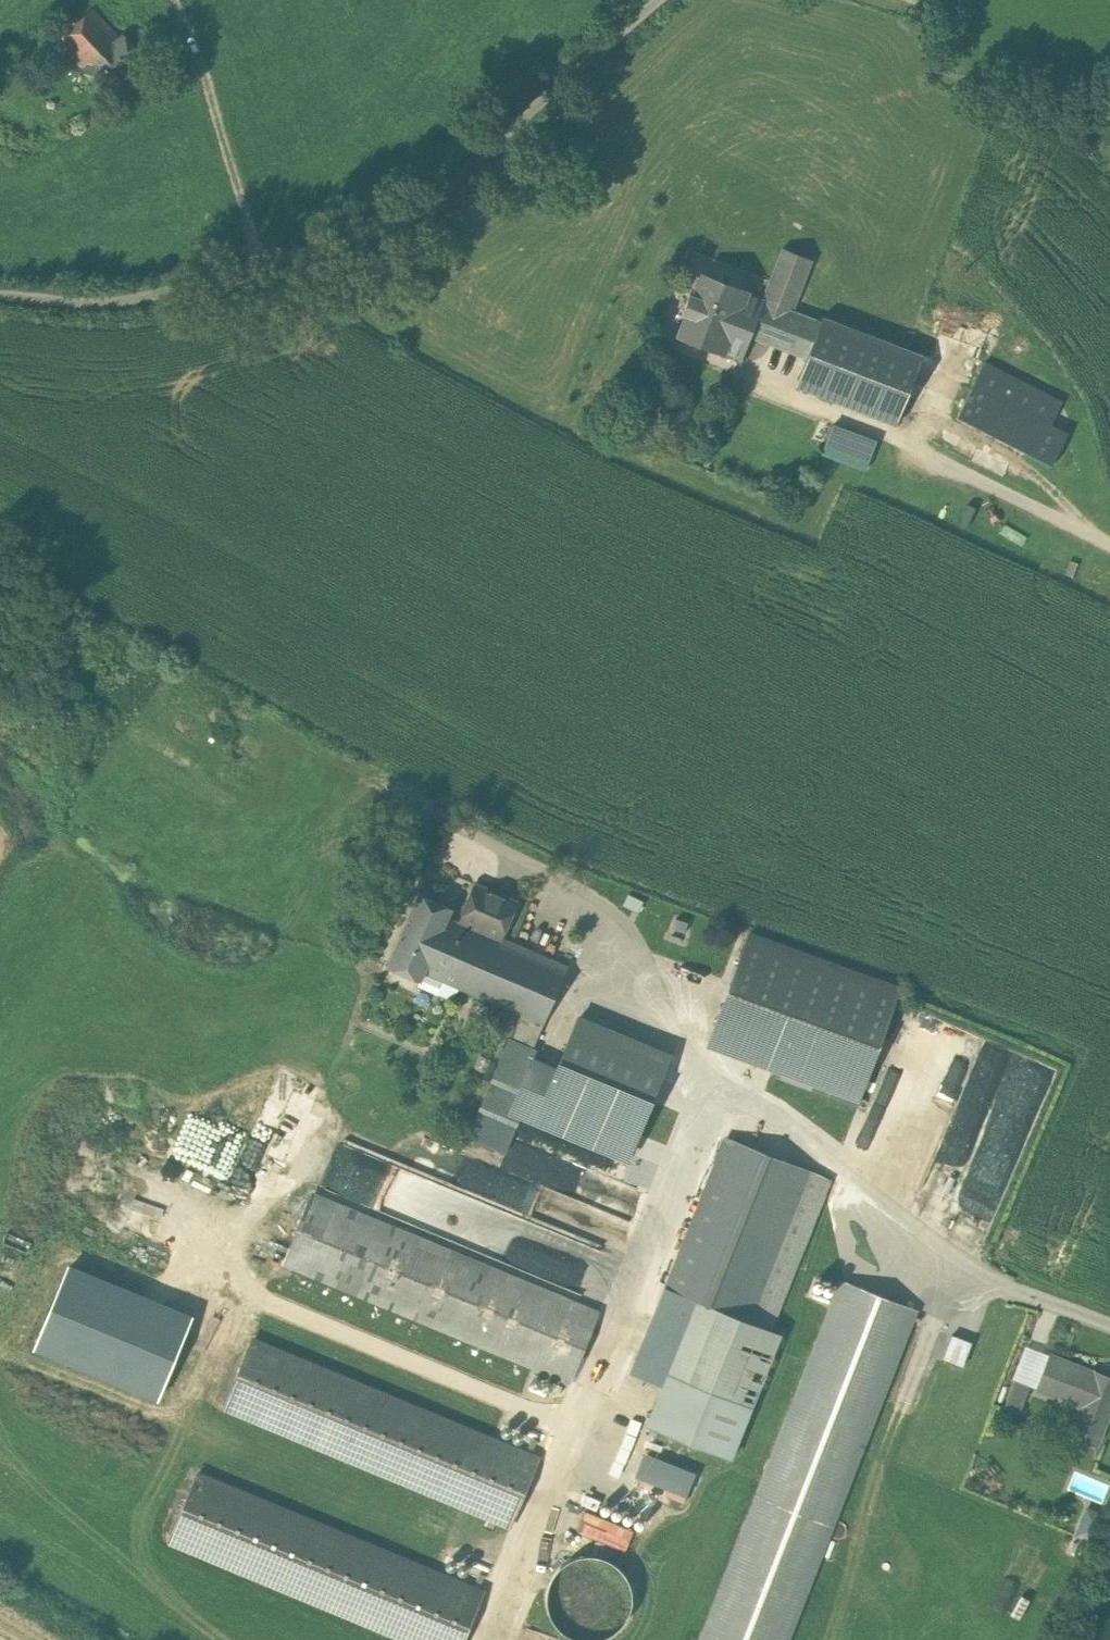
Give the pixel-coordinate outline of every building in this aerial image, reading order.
[(65,26),(55,34),(81,65),(117,33),(91,3),(65,26)] [(58,18),(41,33),(47,41),(55,34),(65,26),(58,18)] [(117,33),(81,65),(101,88),(143,51),(123,28),(117,33)] [(811,255),(782,244),(768,280),(763,293),(791,304),(811,255)] [(750,288),(704,270),(695,292),(691,290),(684,308),(688,309),(679,332),(725,350),(725,348),(750,288)] [(763,293),(750,288),(725,348),(741,355),(749,334),(805,354),(820,316),(791,304),(763,293)] [(922,350),(821,312),(805,354),(795,382),(896,421),(922,350)] [(1060,397),(985,359),(957,413),(1032,451),(1048,422),(1060,397)] [(877,434),(832,416),(819,448),(864,467),(877,434)] [(1066,431),(1048,422),(1032,451),(1051,461),(1066,431)] [(568,964),(503,936),(519,899),(476,881),(459,919),(448,915),(452,905),(419,891),(388,963),(421,977),(424,969),(522,1011),(511,1038),(516,1040),(516,1039),(533,1046),(568,964)] [(899,987),(750,933),(709,1044),(859,1099),(899,987)] [(672,1054),(580,1015),(580,1016),(576,1018),(570,1034),(662,1076),(672,1054)] [(662,1076),(570,1034),(565,1045),(567,1045),(558,1068),(534,1058),(511,1112),(628,1161),(631,1152),(630,1151),(660,1079),(661,1079),(662,1076)] [(520,1120),(483,1102),(470,1133),(507,1150),(520,1120)] [(726,1137),(665,1287),(699,1300),(749,1320),(809,1170),(726,1137)] [(809,1170),(749,1320),(699,1300),(669,1373),(750,1405),(779,1333),(770,1329),(830,1179),(809,1170)] [(598,1315),(311,1196),(284,1260),(571,1379),(598,1315)] [(705,1639),(783,1639),(913,1308),(845,1281),(705,1639)] [(669,1373),(699,1300),(665,1287),(631,1372),(665,1385),(669,1373)] [(947,1331),(938,1355),(958,1363),(967,1338),(947,1331)] [(538,1460),(252,1340),(225,1405),(511,1524),(538,1460)] [(1051,1356),(1038,1389),(1086,1408),(1077,1431),(1073,1429),(1071,1434),(1097,1444),(1109,1410),(1109,1378),(1051,1356)] [(750,1405),(669,1373),(665,1385),(648,1426),(729,1458),(750,1405)] [(1015,1379),(1004,1408),(1020,1414),(1030,1385),(1015,1379)] [(689,1496),(692,1469),(639,1463),(636,1490),(689,1496)] [(196,1474),(170,1538),(414,1639),(464,1639),(483,1593),(196,1474)] [(579,1512),(574,1532),(630,1545),(635,1524),(579,1512)] [(588,1555),(581,1556),(576,1557),(571,1559),(566,1562),(561,1566),(558,1569),(555,1573),(553,1576),(551,1578),(549,1583),(548,1587),(547,1590),(547,1594),(547,1599),(547,1605),(548,1609),(549,1612),(551,1616),(553,1621),(558,1626),(562,1630),(564,1632),(569,1635),(575,1638),(580,1639),(587,1639),(591,1639),(597,1639),(602,1638),(607,1636),(613,1633),(617,1629),(621,1626),(623,1622),(626,1619),(628,1615),(630,1610),(631,1605),(631,1597),(631,1590),(630,1586),(628,1583),(627,1579),(624,1574),(620,1569),(616,1565),(612,1562),(608,1560),(604,1558),(599,1557),(594,1556),(588,1555)]
